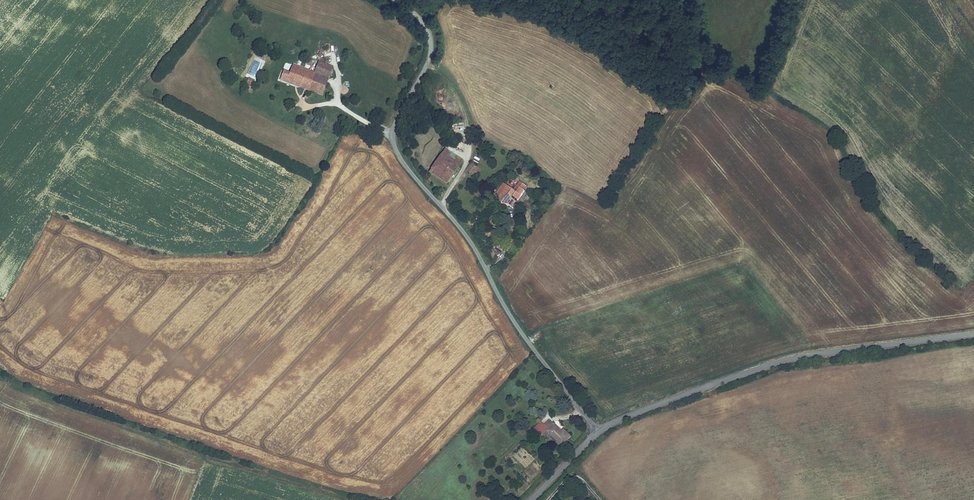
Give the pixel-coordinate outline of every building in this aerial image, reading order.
[(325,79),(297,67),(294,76),(289,74),(287,78),(305,85),(303,88),(334,100),(345,72),(330,66),(325,79)] [(255,80),(249,77),(246,85),(252,88),(255,80)] [(286,81),(303,88),(305,85),(287,78),(286,81)] [(445,146),(428,170),(445,183),(463,161),(445,146)] [(472,161),(471,163),(476,167),(474,170),(477,173),(481,169),(472,161)] [(476,167),(471,163),(466,170),(474,176),(477,173),(474,170),(476,167)] [(526,185),(520,179),(516,183),(523,189),(526,185)] [(500,194),(512,204),(515,200),(516,201),(525,191),(523,189),(516,183),(511,188),(504,182),(501,185),(505,189),(500,194)] [(505,189),(501,185),(494,193),(497,195),(498,200),(502,204),(505,203),(509,207),(512,204),(500,194),(505,189)] [(500,236),(492,240),(496,247),(503,244),(500,236)] [(498,256),(502,253),(497,247),(493,250),(498,256)] [(547,432),(562,445),(570,436),(563,428),(561,431),(548,419),(538,430),(544,435),(547,432)]
